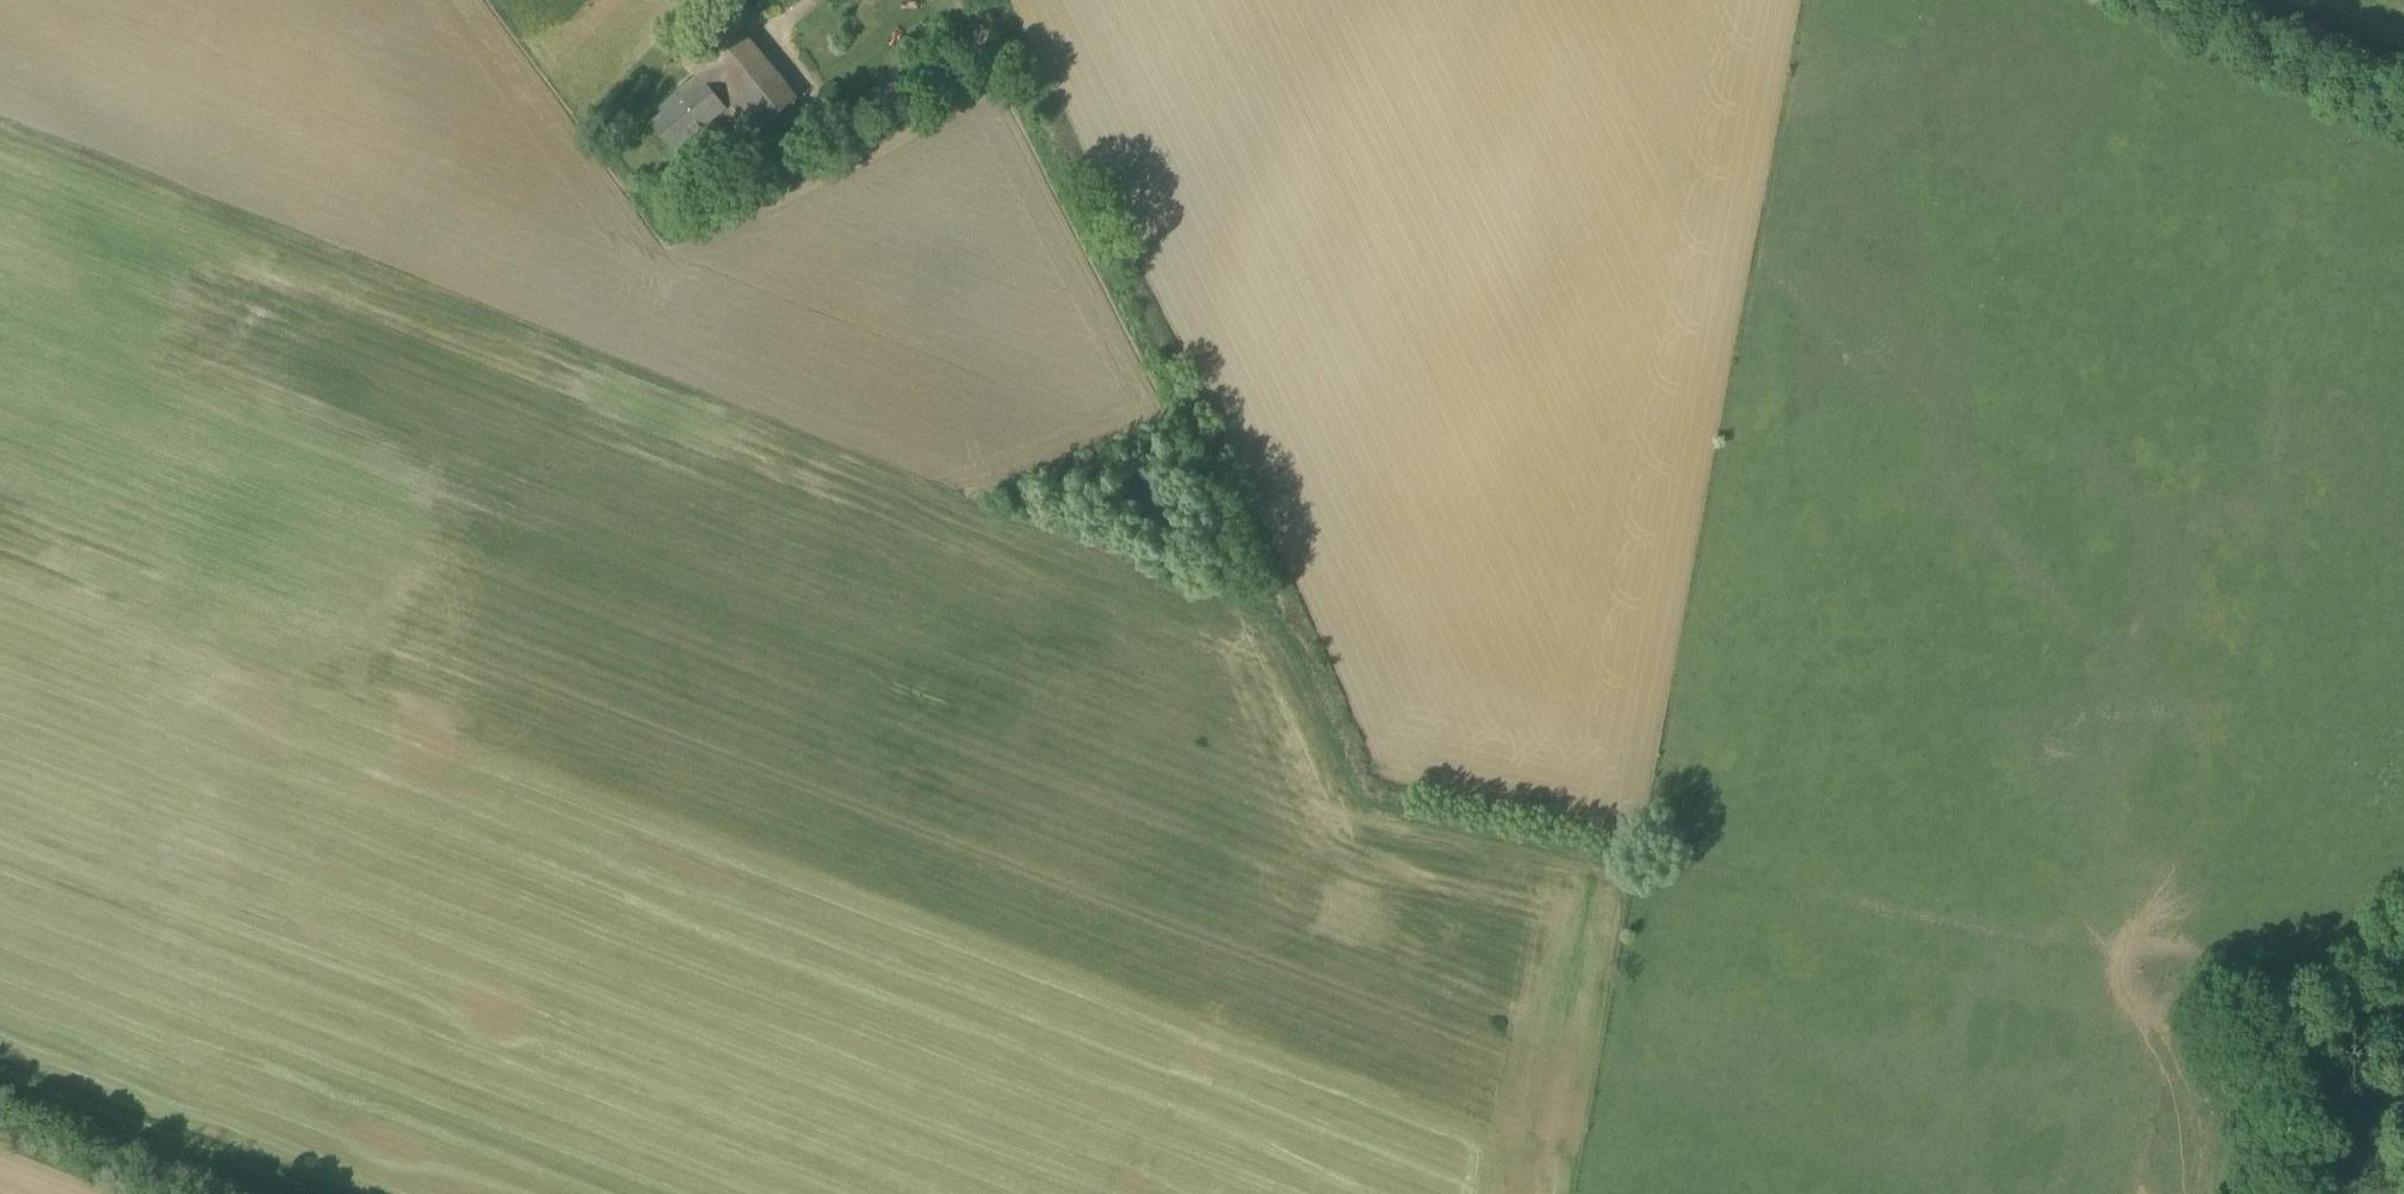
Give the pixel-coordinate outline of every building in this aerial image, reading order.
[(752,131),(791,100),(744,40),(664,104),(668,110),(651,123),(672,150),(730,104),(752,131)]
